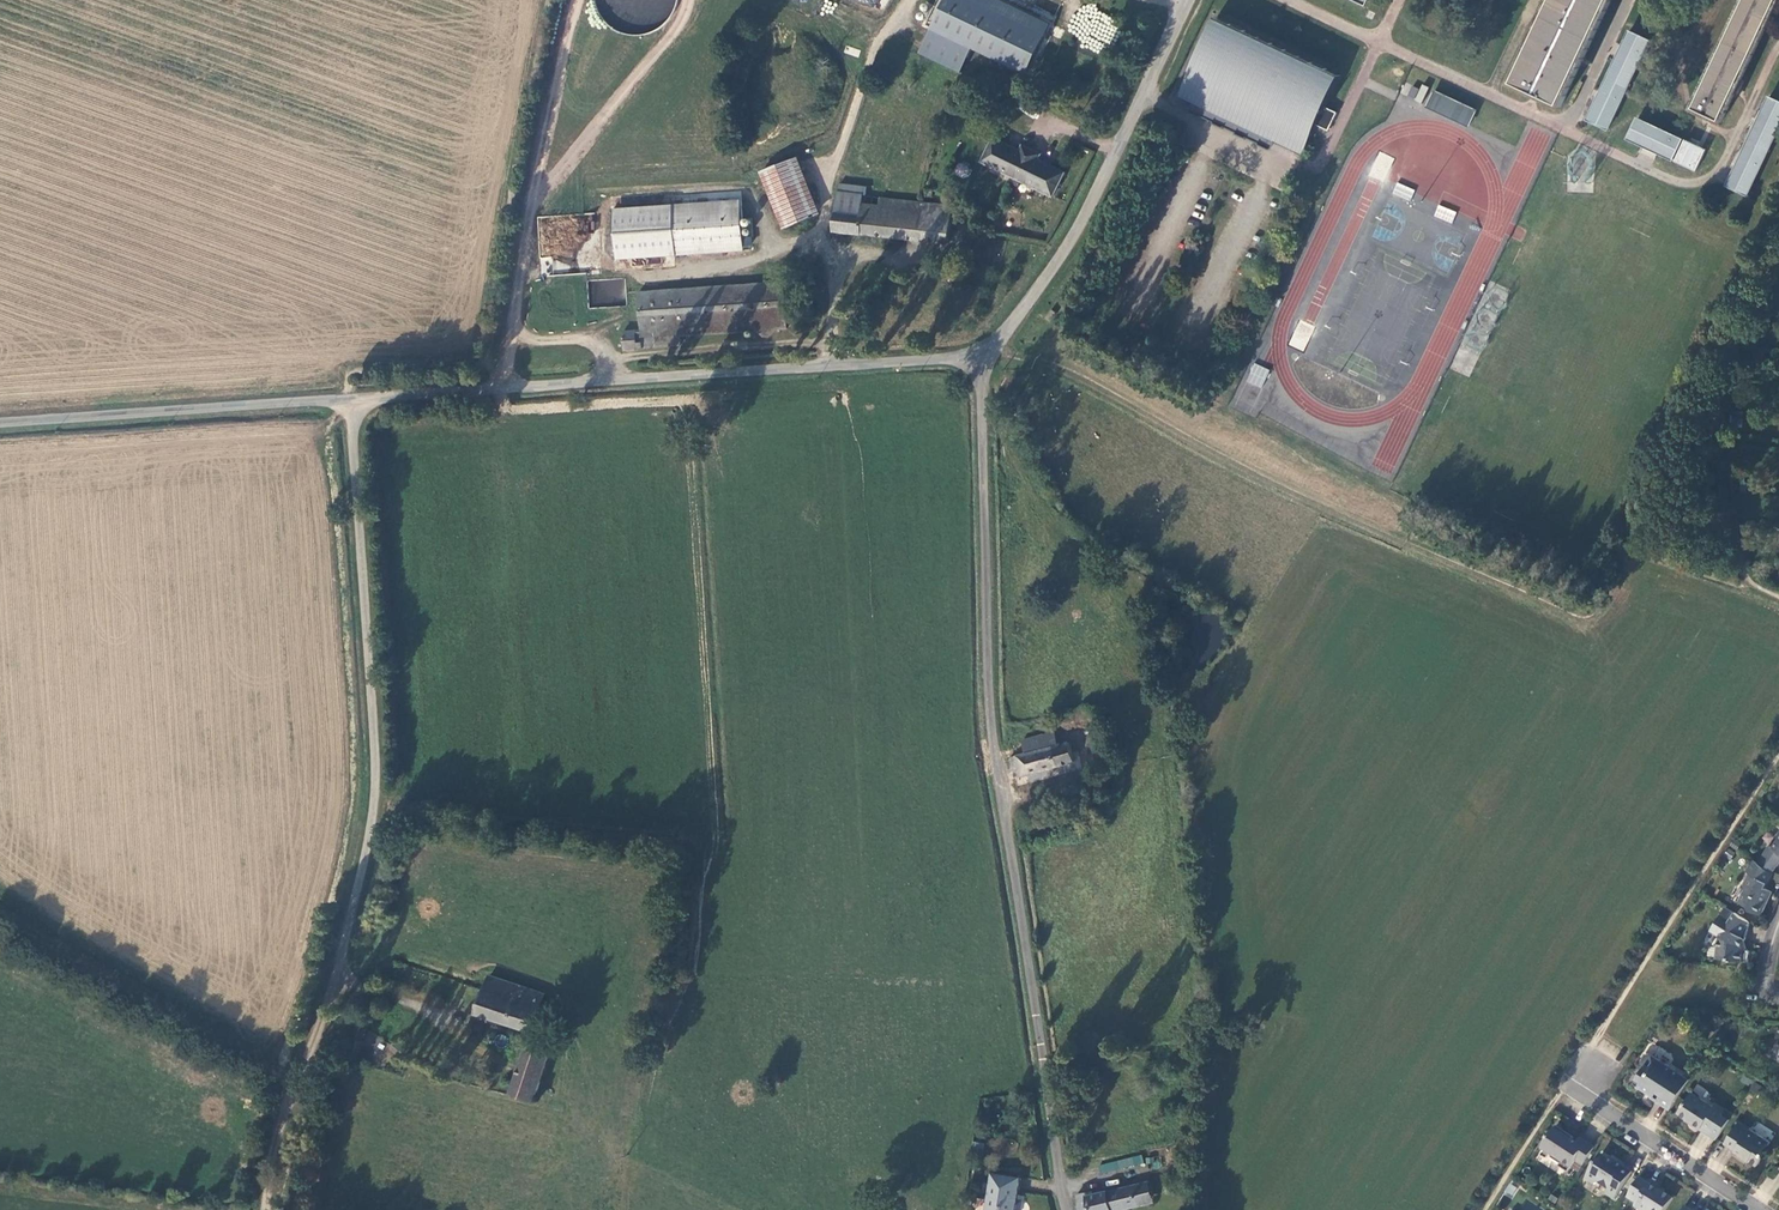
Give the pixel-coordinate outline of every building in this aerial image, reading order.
[(638,36),(671,25),(676,0),(593,0),(602,28),(638,36)] [(1002,0),(951,0),(925,53),(967,73),(978,50),(1030,74),(1054,24),(1002,0)] [(1112,0),(1105,0),(1093,23),(1114,32),(1126,7),(1112,0)] [(1514,75),(1564,100),(1612,0),(1551,0),(1514,75)] [(1693,106),(1722,121),(1778,3),(1778,0),(1745,0),(1693,106)] [(1347,77),(1220,17),(1182,96),(1308,156),(1323,127),(1333,106),(1347,77)] [(1623,29),(1585,121),(1609,131),(1647,39),(1623,29)] [(1427,89),(1412,83),(1407,97),(1422,103),(1427,89)] [(1433,90),(1425,107),(1467,127),(1475,110),(1433,90)] [(1747,196),(1778,125),(1778,101),(1765,95),(1724,186),(1747,196)] [(1342,111),(1333,106),(1323,127),(1331,131),(1342,111)] [(1623,140),(1696,170),(1705,148),(1633,118),(1623,140)] [(987,160),(1058,196),(1070,173),(1043,159),(1046,153),(1027,143),(1023,150),(998,138),(987,160)] [(769,166),(776,190),(786,223),(814,215),(807,188),(797,158),(769,166)] [(864,185),(862,184),(839,182),(839,185),(837,208),(861,211),(862,203),(864,185)] [(1397,183),(1392,194),(1410,201),(1415,190),(1397,183)] [(835,230),(900,237),(905,200),(881,197),(879,205),(862,203),(861,211),(837,208),(835,230)] [(905,200),(900,237),(949,242),(953,205),(905,200)] [(1434,216),(1451,223),(1456,212),(1438,205),(1434,216)] [(746,213),(582,221),(585,260),(748,251),(746,213)] [(787,283),(643,293),(644,329),(625,330),(626,349),(676,345),(675,332),(790,326),(787,283)] [(1246,382),(1261,388),(1269,370),(1254,363),(1246,382)] [(1027,752),(1011,755),(1017,777),(1073,760),(1070,743),(1058,744),(1054,730),(1024,740),(1027,752)] [(1777,837),(1778,841),(1773,848),(1770,846),(1763,856),(1778,866),(1778,865),(1778,834),(1777,837)] [(1763,856),(1758,863),(1774,873),(1778,866),(1763,856)] [(1767,884),(1774,873),(1758,863),(1753,860),(1746,871),(1750,873),(1744,886),(1745,890),(1740,902),(1749,907),(1750,911),(1761,916),(1772,892),(1765,888),(1767,884)] [(1746,940),(1750,923),(1735,913),(1730,920),(1721,914),(1710,930),(1719,936),(1714,945),(1718,947),(1717,959),(1748,962),(1750,952),(1741,946),(1746,940)] [(480,1013),(534,1032),(546,995),(492,976),(480,1013)] [(537,1100),(549,1058),(550,1053),(528,1047),(514,1093),(537,1100)] [(1644,1067),(1633,1084),(1643,1090),(1646,1090),(1650,1093),(1651,1098),(1670,1110),(1690,1080),(1649,1053),(1645,1054),(1641,1061),(1642,1065),(1644,1067)] [(1722,1115),(1726,1110),(1716,1103),(1714,1107),(1692,1092),(1678,1113),(1693,1122),(1692,1124),(1701,1130),(1704,1124),(1713,1130),(1709,1135),(1716,1140),(1730,1120),(1722,1115)] [(1739,1121),(1725,1144),(1735,1151),(1735,1152),(1742,1156),(1741,1157),(1749,1162),(1757,1166),(1765,1153),(1765,1151),(1770,1143),(1750,1129),(1751,1128),(1739,1121)] [(1713,1130),(1704,1124),(1701,1130),(1709,1135),(1713,1130)] [(1581,1139),(1578,1143),(1572,1140),(1574,1138),(1557,1127),(1542,1149),(1551,1155),(1552,1159),(1560,1165),(1559,1167),(1568,1174),(1577,1161),(1584,1166),(1595,1148),(1581,1139)] [(987,1141),(979,1139),(977,1155),(984,1156),(987,1141)] [(1099,1165),(1101,1174),(1144,1164),(1141,1155),(1099,1165)] [(1609,1159),(1602,1155),(1586,1179),(1595,1185),(1599,1184),(1609,1190),(1607,1194),(1615,1200),(1633,1173),(1617,1162),(1616,1164),(1609,1159)] [(998,1173),(993,1209),(1019,1209),(1025,1177),(998,1173)] [(1650,1185),(1650,1184),(1640,1178),(1627,1198),(1639,1205),(1639,1209),(1667,1209),(1674,1199),(1661,1191),(1660,1192),(1650,1185)] [(1150,1181),(1136,1185),(1141,1206),(1156,1202),(1150,1181)] [(1079,1206),(1080,1209),(1126,1209),(1141,1206),(1136,1185),(1088,1195),(1088,1192),(1078,1194),(1080,1206),(1079,1206)]
